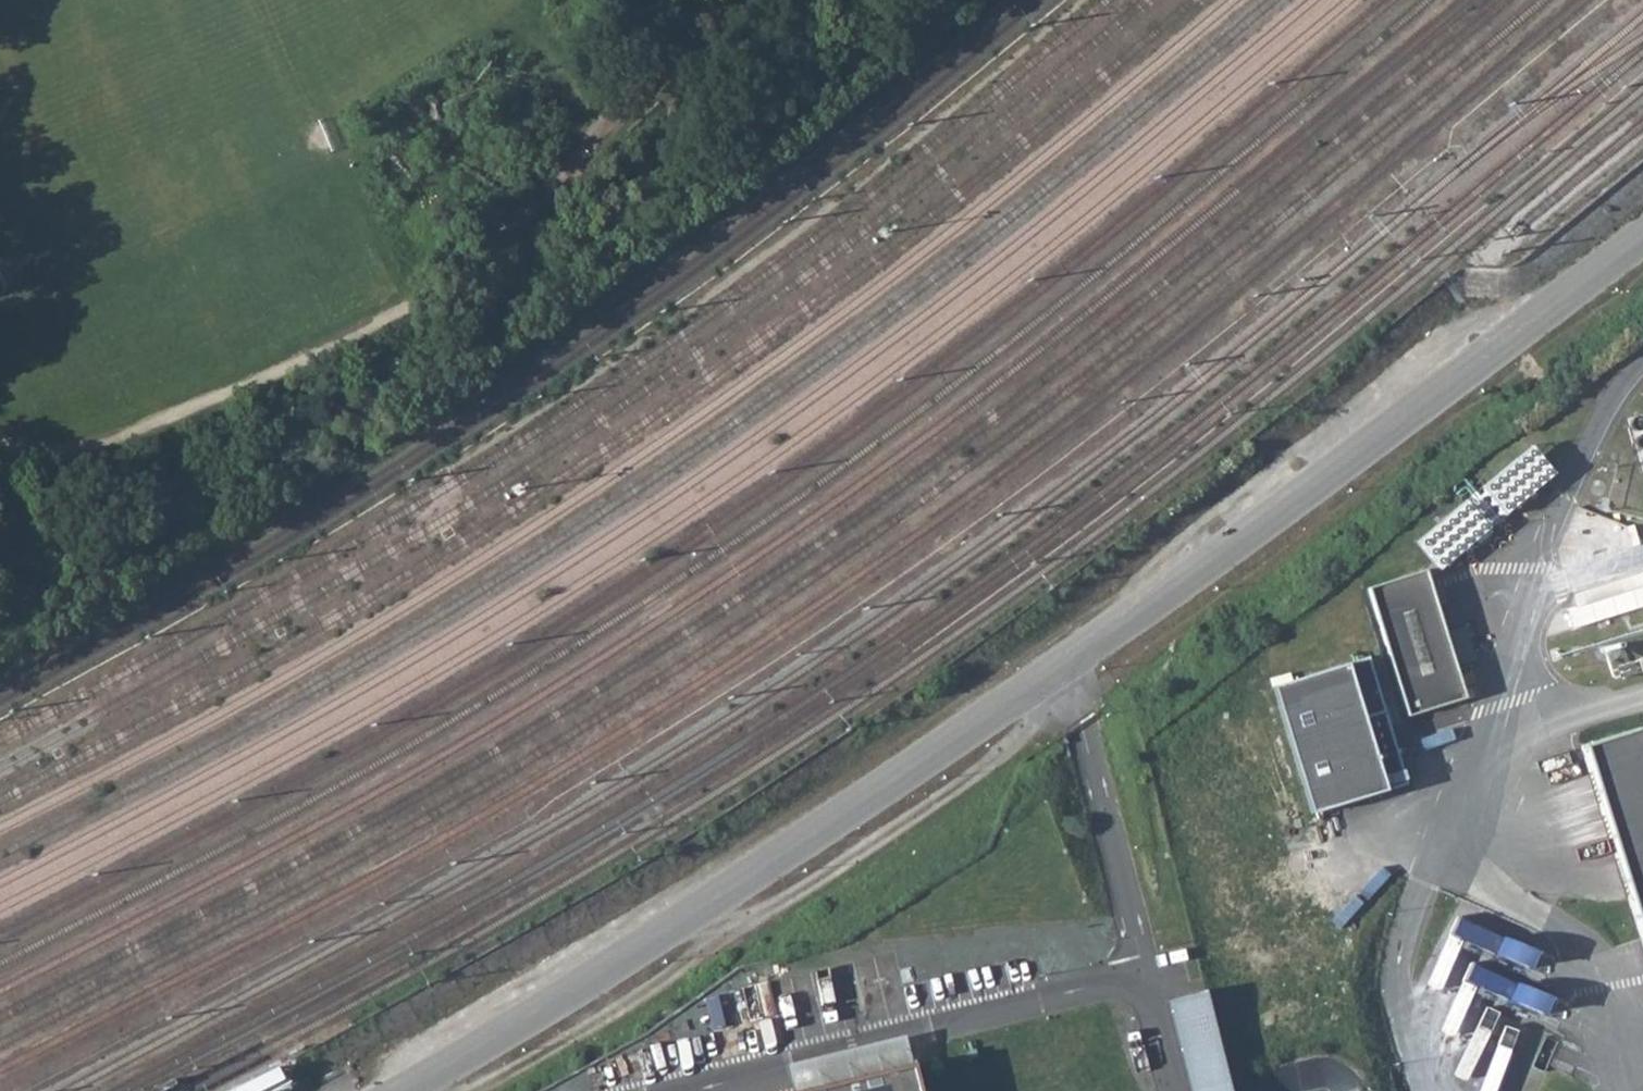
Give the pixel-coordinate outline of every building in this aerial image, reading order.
[(1534,444),(1418,540),(1443,569),(1559,473),(1534,444)] [(1642,605),(1642,574),(1577,594),(1586,623),(1642,605)] [(1429,576),(1370,595),(1412,724),(1471,705),(1429,576)] [(1407,776),(1366,649),(1268,681),(1310,808),(1407,776)] [(1581,768),(1642,956),(1642,748),(1581,768)] [(1459,921),(1453,939),(1534,964),(1540,947),(1459,921)] [(1170,999),(1192,1090),(1234,1090),(1210,990),(1170,999)] [(293,1085),(281,1062),(226,1090),(282,1090),(293,1085)] [(911,1065),(806,1090),(918,1090),(911,1065)]
